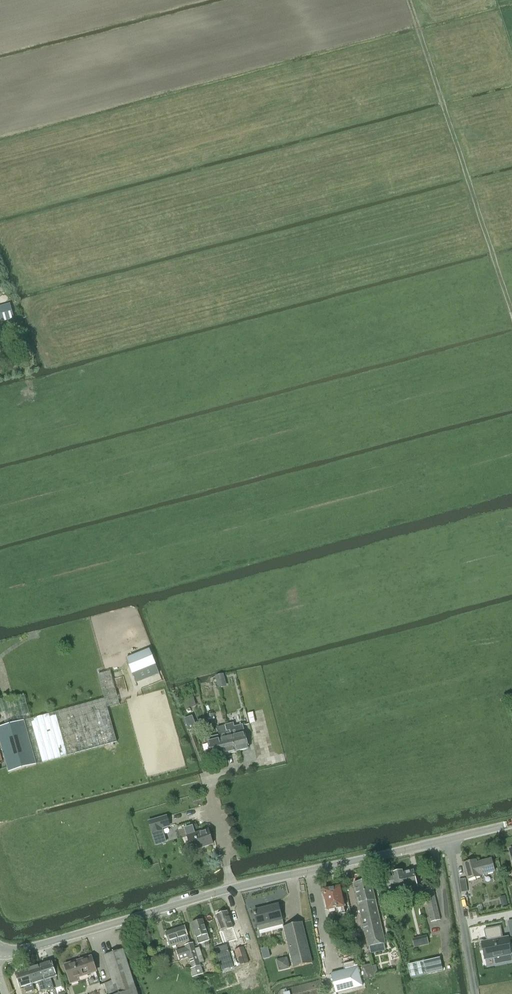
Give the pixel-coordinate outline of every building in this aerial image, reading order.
[(0,303),(0,323),(8,320),(9,326),(14,325),(13,319),(16,318),(13,308),(11,309),(9,301),(0,303)] [(149,650),(126,659),(135,683),(159,674),(149,650)] [(97,675),(104,699),(31,719),(24,695),(0,702),(0,707),(5,726),(0,728),(0,742),(8,772),(116,742),(107,707),(119,704),(110,671),(97,675)] [(218,688),(226,686),(223,674),(215,676),(216,679),(218,688)] [(213,713),(206,715),(208,725),(215,723),(213,713)] [(193,719),(185,723),(189,732),(197,729),(193,719)] [(244,731),(243,727),(242,725),(234,727),(233,724),(225,726),(226,731),(230,730),(231,736),(232,736),(236,752),(248,749),(244,731)] [(230,730),(226,731),(225,726),(217,728),(218,734),(219,736),(224,755),(236,752),(232,736),(231,736),(230,730)] [(218,734),(217,728),(219,736),(210,738),(207,738),(207,741),(208,741),(212,758),(224,755),(219,736),(218,734)] [(166,817),(149,822),(155,845),(165,842),(161,829),(169,826),(166,817)] [(208,830),(187,837),(191,851),(213,844),(208,830)] [(477,863),(476,860),(463,863),(468,880),(480,876),(480,875),(494,872),(491,859),(477,863)] [(393,877),(385,878),(387,887),(395,885),(397,892),(410,889),(411,895),(418,893),(417,888),(418,888),(417,882),(416,882),(413,871),(403,873),(402,872),(400,872),(398,871),(396,872),(395,873),(392,874),(393,877)] [(461,893),(467,892),(465,879),(459,880),(461,893)] [(370,881),(354,884),(358,905),(367,947),(384,943),(375,902),(370,881)] [(325,888),(325,890),(323,891),(327,911),(335,909),(336,915),(345,913),(344,907),(345,907),(343,899),(342,899),(339,887),(331,889),(330,888),(325,888)] [(433,889),(423,891),(431,923),(440,921),(433,889)] [(278,905),(254,911),(257,926),(259,931),(275,927),(283,925),(282,920),(278,905)] [(227,911),(216,915),(222,932),(233,928),(227,911)] [(202,920),(191,924),(198,944),(209,941),(202,920)] [(302,922),(284,927),(283,927),(284,932),(293,968),(312,963),(302,922)] [(184,926),(165,932),(170,947),(189,941),(184,926)] [(482,944),(480,944),(481,950),(483,950),(485,959),(494,958),(495,963),(503,961),(502,956),(510,954),(507,938),(502,939),(500,927),(484,930),(486,938),(487,937),(488,941),(481,943),(482,944)] [(421,946),(428,944),(426,937),(419,939),(421,946)] [(192,978),(203,974),(199,963),(195,949),(193,944),(185,947),(185,948),(177,951),(180,960),(188,957),(192,968),(189,969),(192,978)] [(199,947),(195,949),(199,963),(203,961),(204,961),(199,947)] [(235,950),(239,961),(240,965),(248,963),(243,947),(236,950),(235,950)] [(123,949),(104,955),(112,981),(105,983),(108,993),(137,993),(123,949)] [(289,956),(277,958),(278,969),(291,968),(289,956)] [(439,957),(408,965),(411,978),(443,971),(439,957)] [(69,979),(71,985),(79,982),(78,976),(95,970),(92,958),(65,967),(69,979)] [(56,977),(51,962),(39,966),(47,989),(47,991),(53,989),(50,978),(56,977)] [(362,966),(365,979),(375,977),(371,964),(362,966)] [(47,989),(39,966),(27,969),(34,990),(32,984),(38,982),(40,991),(47,989)] [(357,967),(330,974),(335,993),(362,986),(357,967)] [(24,987),(26,993),(34,990),(27,969),(15,973),(20,988),(24,987)]
